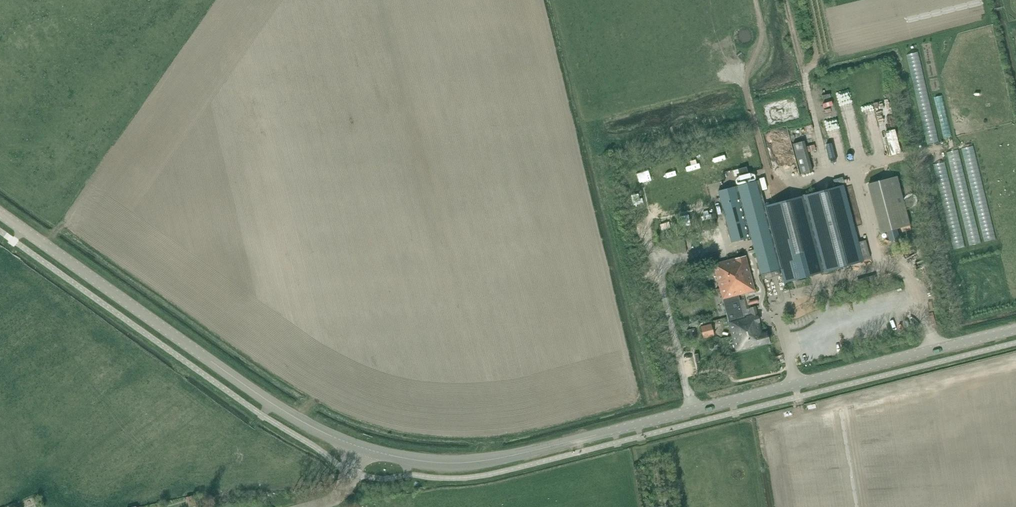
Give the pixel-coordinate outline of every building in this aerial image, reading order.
[(813,171),(804,141),(793,144),(801,174),(813,171)] [(747,168),(740,170),(741,176),(749,174),(747,168)] [(898,177),(869,184),(881,232),(899,228),(900,233),(912,230),(898,177)] [(759,180),(719,190),(732,242),(751,237),(761,273),(772,272),(781,268),(785,281),(796,279),(843,267),(864,261),(856,230),(844,184),(765,205),(759,180)] [(714,264),(729,321),(737,352),(771,343),(768,331),(763,332),(756,307),(749,308),(751,315),(743,317),(738,295),(755,290),(746,255),(714,264)] [(713,324),(701,326),(704,338),(715,335),(713,324)] [(695,328),(686,330),(688,339),(697,337),(695,328)]
